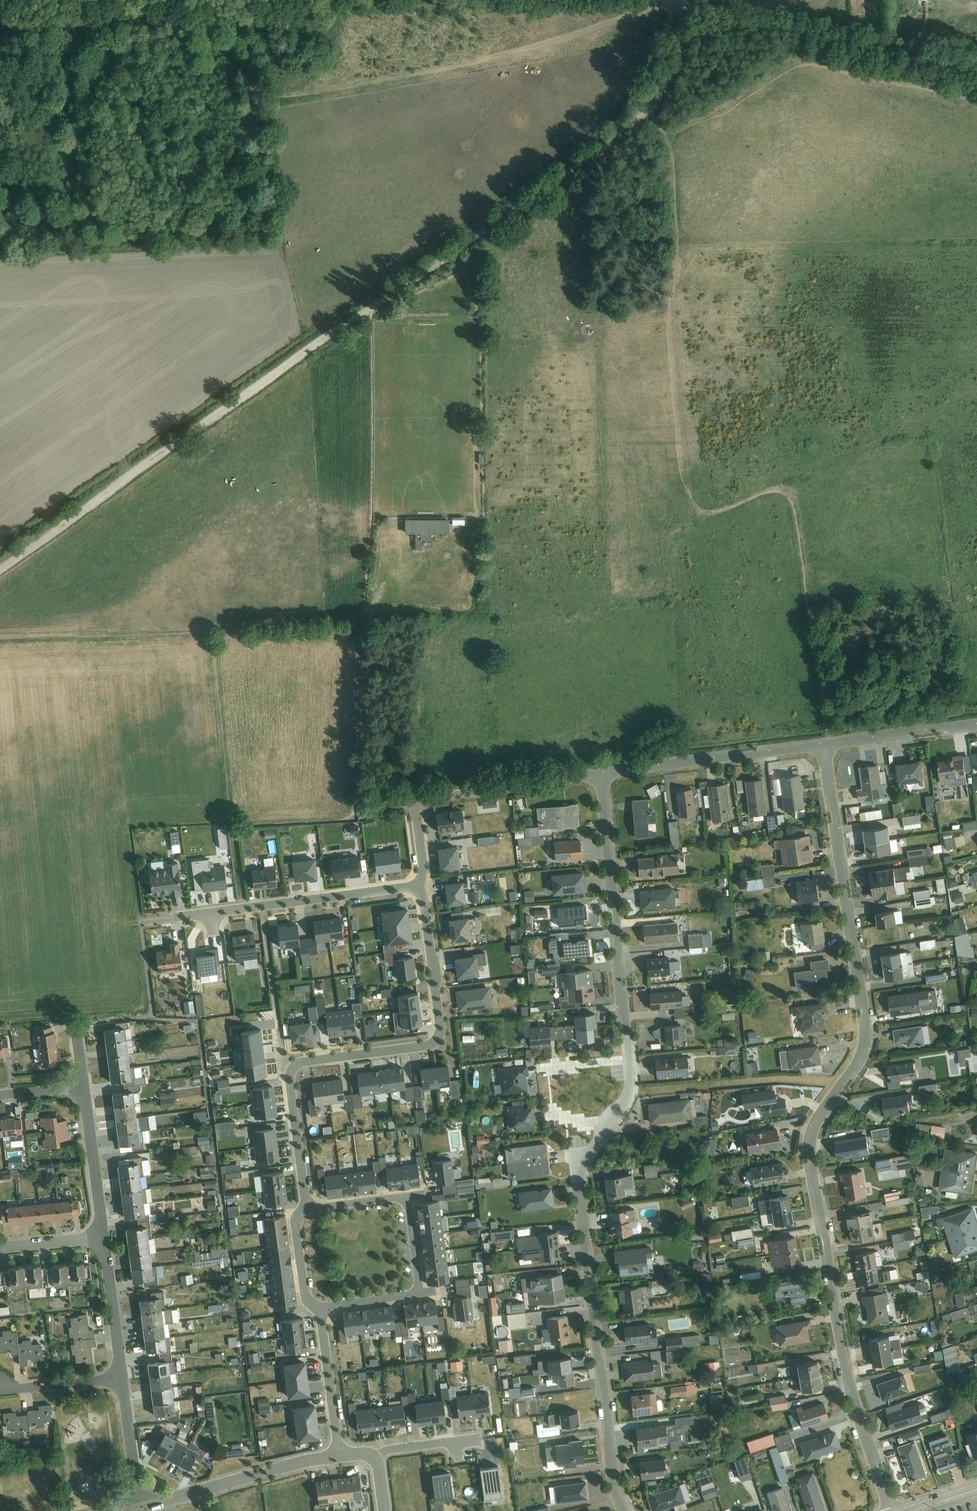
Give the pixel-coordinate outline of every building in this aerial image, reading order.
[(449,519),(405,519),(405,533),(415,533),(415,549),(421,549),(421,540),(431,540),(431,533),(449,534),(449,519)] [(953,760),(938,762),(941,784),(950,783),(950,785),(967,783),(963,755),(953,756),(953,760)] [(920,760),(898,763),(900,783),(923,781),(920,760)] [(883,797),(879,772),(878,765),(860,768),(863,789),(858,790),(859,800),(865,799),(882,797),(883,797)] [(879,772),(883,797),(889,796),(885,771),(879,772)] [(780,778),(782,794),(784,811),(794,810),(804,809),(799,775),(779,778),(780,778)] [(782,794),(780,778),(772,779),(774,795),(782,794)] [(761,780),(746,782),(750,816),(753,816),(753,821),(763,820),(763,815),(766,814),(761,780)] [(651,787),(656,796),(661,793),(656,784),(651,787)] [(709,795),(711,807),(712,822),(730,820),(725,785),(708,787),(709,795)] [(656,796),(651,787),(646,790),(651,799),(656,796)] [(692,789),(694,807),(702,806),(700,788),(692,789)] [(694,807),(692,789),(676,791),(680,822),(696,820),(694,807)] [(922,809),(937,808),(936,799),(929,800),(928,793),(920,794),(922,809)] [(647,800),(632,801),(636,838),(657,836),(656,830),(648,831),(647,824),(656,823),(655,811),(648,811),(647,800)] [(893,804),(894,813),(894,814),(903,813),(901,802),(893,804)] [(548,826),(537,826),(524,827),(525,837),(539,836),(539,835),(539,828),(551,827),(578,825),(577,804),(546,808),(548,826)] [(861,806),(850,807),(851,813),(860,812),(861,821),(888,817),(887,809),(881,810),(881,809),(862,812),(861,806)] [(548,826),(546,808),(536,808),(537,826),(548,826)] [(804,809),(794,810),(795,818),(805,817),(804,809)] [(462,810),(434,814),(435,823),(437,823),(439,832),(465,829),(462,810)] [(919,814),(902,817),(904,830),(921,827),(919,814)] [(774,815),(766,816),(768,834),(776,833),(774,815)] [(374,817),(366,819),(368,825),(375,824),(374,817)] [(974,819),(959,820),(959,828),(974,828),(974,819)] [(677,821),(668,822),(671,846),(680,845),(677,821)] [(357,825),(350,826),(351,834),(359,833),(357,825)] [(746,826),(740,827),(742,837),(750,836),(750,833),(747,833),(746,826)] [(866,844),(891,840),(889,827),(864,830),(866,844)] [(225,828),(218,829),(220,848),(228,847),(225,828)] [(178,831),(170,832),(172,845),(180,844),(178,831)] [(952,833),(944,835),(947,850),(957,848),(957,847),(966,845),(964,835),(953,837),(952,833)] [(494,836),(478,838),(479,846),(495,844),(494,836)] [(543,836),(517,838),(518,848),(529,847),(529,844),(544,843),(543,836)] [(807,850),(805,836),(774,840),(775,849),(780,848),(783,865),(812,861),(810,849),(807,850)] [(580,840),(554,842),(555,861),(581,859),(580,840)] [(891,840),(866,844),(868,856),(892,853),(891,840)] [(940,840),(932,842),(934,849),(942,847),(940,840)] [(458,847),(439,849),(441,869),(461,867),(458,847)] [(909,859),(931,855),(931,854),(933,854),(932,847),(907,850),(909,859)] [(399,850),(374,853),(377,873),(401,870),(399,850)] [(656,858),(637,859),(639,876),(679,873),(678,859),(683,858),(683,854),(680,853),(655,855),(656,858)] [(931,855),(909,859),(910,866),(870,872),(872,885),(903,880),(915,879),(913,866),(932,864),(931,855)] [(951,855),(944,856),(946,864),(953,862),(951,855)] [(358,856),(330,860),(333,878),(350,876),(361,875),(358,856)] [(264,868),(252,870),(254,889),(277,886),(275,865),(274,865),(273,857),(264,858),(265,866),(264,866),(264,868)] [(209,858),(192,860),(195,890),(203,889),(204,892),(215,890),(227,889),(227,887),(224,865),(210,867),(209,858)] [(314,858),(293,861),(296,880),(309,878),(310,882),(317,881),(314,858)] [(152,872),(150,873),(153,895),(169,893),(169,896),(182,895),(178,862),(166,864),(166,860),(151,862),(152,870),(152,872)] [(758,877),(774,875),(772,864),(756,866),(758,877)] [(584,890),(575,891),(576,892),(586,892),(584,872),(551,875),(551,876),(579,874),(580,882),(583,882),(584,890)] [(579,874),(551,876),(553,893),(575,891),(584,890),(583,882),(580,882),(579,874)] [(774,875),(758,877),(749,879),(750,883),(759,882),(759,886),(763,886),(763,887),(775,886),(774,875)] [(727,878),(718,879),(719,887),(728,886),(727,878)] [(956,878),(947,880),(949,887),(958,885),(956,878)] [(815,880),(788,884),(789,892),(796,891),(798,903),(818,900),(815,880)] [(903,880),(872,885),(874,894),(878,894),(879,896),(880,897),(898,895),(898,894),(905,893),(903,880)] [(447,895),(445,896),(446,905),(466,902),(465,893),(469,893),(467,882),(445,885),(447,895)] [(945,886),(937,887),(938,894),(946,893),(945,886)] [(674,889),(640,891),(642,909),(675,906),(674,889)] [(915,900),(930,897),(929,889),(914,892),(915,900)] [(533,891),(524,892),(525,903),(534,902),(533,891)] [(962,891),(953,893),(956,904),(964,902),(962,891)] [(930,897),(915,900),(916,908),(932,905),(930,897)] [(545,905),(534,905),(535,918),(547,917),(547,910),(545,910),(545,905)] [(558,917),(553,917),(554,926),(576,924),(575,919),(587,918),(585,906),(562,908),(563,911),(558,911),(558,917)] [(385,928),(409,925),(406,909),(383,912),(385,928)] [(900,910),(876,914),(878,926),(902,923),(900,910)] [(954,930),(955,936),(967,932),(963,917),(953,919),(956,929),(954,930)] [(327,920),(330,940),(344,939),(341,918),(327,920)] [(469,918),(448,921),(449,929),(451,928),(453,941),(472,938),(469,918)] [(308,938),(310,954),(318,953),(317,942),(330,940),(327,920),(313,922),(315,937),(308,938)] [(821,921),(800,925),(803,945),(811,944),(812,950),(824,948),(823,941),(824,941),(821,921)] [(677,923),(643,926),(645,944),(678,941),(677,923)] [(310,954),(308,938),(300,940),(298,925),(287,926),(287,925),(278,926),(280,947),(299,945),(301,956),(301,955),(303,966),(311,964),(310,954)] [(409,925),(385,928),(387,944),(383,945),(384,952),(395,951),(394,943),(411,941),(409,925)] [(248,941),(255,940),(254,933),(232,936),(235,960),(243,959),(257,957),(256,945),(249,946),(248,941)] [(549,942),(548,942),(549,953),(552,952),(553,959),(566,958),(566,956),(590,955),(589,941),(570,942),(569,933),(549,935),(549,942)] [(689,948),(702,947),(712,946),(711,933),(689,935),(689,948)] [(969,933),(955,936),(958,955),(974,957),(973,946),(970,947),(969,933)] [(936,939),(920,941),(921,950),(937,948),(937,947),(950,945),(950,939),(936,941),(936,939)] [(514,942),(506,942),(506,951),(515,951),(514,942)] [(166,951),(156,952),(159,973),(182,970),(179,943),(170,944),(171,952),(166,952),(166,951)] [(210,954),(207,955),(197,956),(199,975),(218,972),(217,964),(220,964),(218,948),(210,950),(210,954)] [(395,951),(384,952),(385,961),(394,960),(397,979),(415,977),(413,957),(396,959),(395,951)] [(762,954),(757,955),(758,961),(770,959),(769,951),(761,952),(762,954)] [(884,968),(913,963),(911,952),(909,953),(909,951),(882,955),(884,968)] [(737,954),(728,955),(729,964),(738,963),(737,954)] [(467,955),(453,957),(454,964),(457,964),(459,976),(479,973),(477,955),(467,956),(467,955)] [(257,957),(243,959),(244,968),(258,966),(257,957)] [(670,974),(669,960),(668,958),(646,960),(648,976),(661,975),(661,977),(667,977),(667,975),(670,974)] [(534,959),(526,959),(527,968),(535,968),(534,959)] [(669,960),(670,974),(676,974),(675,971),(680,970),(679,960),(669,960)] [(811,970),(794,972),(796,988),(827,984),(825,969),(828,969),(827,960),(810,962),(811,970)] [(913,963),(884,968),(886,980),(915,975),(913,963)] [(565,972),(564,966),(541,969),(541,975),(557,974),(559,988),(564,987),(592,985),(591,970),(575,971),(565,972)] [(535,970),(528,971),(529,983),(536,982),(535,970)] [(928,983),(947,980),(946,972),(926,975),(927,983),(928,983)] [(592,985),(564,987),(565,997),(559,997),(560,1003),(558,1003),(559,1006),(560,1006),(560,1009),(579,1007),(579,1001),(594,1000),(592,985)] [(389,989),(390,996),(398,995),(402,995),(401,987),(389,989)] [(491,988),(458,992),(460,1009),(493,1004),(491,988)] [(390,996),(389,989),(381,990),(382,997),(390,996)] [(929,990),(889,997),(891,1009),(894,1009),(894,1014),(939,1007),(936,990),(929,991),(929,990)] [(674,1008),(683,1007),(682,991),(649,994),(651,1010),(674,1008)] [(202,993),(194,994),(197,1015),(205,1014),(202,993)] [(402,995),(398,995),(400,1011),(420,1008),(418,993),(402,995)] [(192,1000),(183,1002),(185,1013),(194,1012),(192,1000)] [(339,1010),(342,1034),(356,1033),(354,1017),(362,1016),(360,1002),(352,1003),(352,1009),(339,1010)] [(825,1003),(795,1007),(796,1017),(801,1017),(802,1023),(800,1023),(801,1033),(823,1029),(821,1013),(826,1012),(825,1003)] [(725,1004),(713,1004),(714,1013),(726,1012),(725,1010),(742,1009),(741,1004),(725,1005),(725,1004)] [(319,1022),(317,1008),(317,1006),(308,1007),(310,1023),(291,1026),(293,1041),(313,1039),(311,1023),(319,1022)] [(317,1008),(319,1022),(326,1021),(329,1037),(342,1034),(339,1010),(326,1012),(325,1007),(317,1008)] [(683,1007),(674,1008),(675,1017),(686,1017),(685,1007),(683,1007)] [(420,1008),(400,1011),(393,1012),(396,1034),(407,1032),(406,1026),(422,1024),(420,1008)] [(575,1029),(592,1028),(596,1027),(595,1014),(574,1016),(575,1025),(575,1029)] [(106,1043),(132,1040),(131,1028),(129,1028),(128,1022),(116,1024),(117,1029),(105,1031),(106,1043)] [(191,1024),(183,1025),(184,1033),(192,1032),(191,1024)] [(243,1048),(263,1045),(261,1029),(245,1032),(244,1025),(230,1027),(231,1034),(241,1033),(243,1048)] [(556,1026),(558,1039),(577,1038),(577,1042),(593,1040),(592,1028),(575,1029),(575,1025),(556,1026)] [(664,1026),(653,1031),(656,1038),(659,1036),(660,1038),(659,1039),(661,1044),(676,1042),(676,1040),(684,1040),(683,1025),(664,1026)] [(928,1025),(894,1030),(896,1043),(906,1041),(907,1047),(925,1044),(925,1043),(930,1042),(928,1025)] [(558,1039),(556,1026),(549,1027),(549,1026),(529,1028),(529,1029),(524,1029),(525,1037),(520,1041),(525,1046),(550,1044),(550,1040),(558,1039)] [(39,1049),(56,1046),(54,1033),(52,1033),(51,1027),(37,1029),(39,1049)] [(751,1028),(742,1029),(744,1040),(753,1039),(751,1028)] [(3,1056),(3,1053),(9,1052),(7,1038),(0,1039),(0,1056),(3,1056)] [(132,1040),(106,1043),(108,1057),(128,1054),(134,1054),(132,1040)] [(263,1045),(243,1048),(245,1064),(265,1061),(263,1045)] [(736,1045),(725,1046),(725,1047),(715,1048),(716,1055),(726,1054),(726,1053),(737,1052),(737,1045),(736,1045)] [(56,1046),(39,1049),(33,1049),(35,1062),(41,1061),(42,1067),(56,1065),(55,1059),(58,1059),(56,1046)] [(817,1046),(787,1051),(790,1068),(820,1064),(817,1046)] [(968,1046),(961,1047),(963,1060),(970,1059),(968,1046)] [(506,1048),(496,1049),(497,1056),(507,1055),(506,1048)] [(128,1054),(108,1057),(110,1071),(130,1068),(128,1054)] [(687,1058),(655,1060),(657,1077),(689,1075),(687,1058)] [(192,1061),(174,1064),(175,1068),(183,1067),(183,1066),(201,1064),(200,1059),(192,1060),(192,1061)] [(741,1060),(741,1073),(752,1072),(751,1060),(741,1060)] [(265,1061),(245,1064),(247,1078),(267,1075),(265,1061)] [(892,1081),(898,1080),(919,1078),(918,1069),(914,1067),(914,1062),(887,1066),(889,1075),(892,1077),(893,1080),(892,1080),(892,1081)] [(434,1067),(436,1086),(450,1084),(452,1097),(460,1096),(458,1080),(450,1081),(448,1065),(434,1067)] [(500,1085),(496,1085),(497,1094),(526,1090),(525,1075),(528,1075),(527,1066),(499,1069),(500,1085)] [(130,1068),(110,1071),(111,1083),(123,1081),(124,1087),(140,1085),(146,1084),(145,1076),(142,1077),(141,1067),(130,1068)] [(388,1069),(391,1091),(405,1089),(406,1101),(415,1100),(413,1086),(405,1087),(403,1067),(388,1069)] [(413,1086),(415,1100),(425,1099),(424,1088),(436,1086),(434,1067),(420,1069),(422,1085),(413,1086)] [(200,1069),(193,1070),(194,1078),(201,1077),(200,1069)] [(372,1071),(375,1093),(391,1091),(388,1069),(372,1071)] [(352,1094),(354,1108),(363,1107),(361,1095),(375,1093),(372,1071),(357,1073),(360,1093),(352,1094)] [(219,1088),(229,1086),(229,1079),(218,1080),(219,1088)] [(327,1081),(330,1103),(344,1101),(345,1111),(354,1110),(354,1108),(352,1094),(343,1095),(342,1079),(327,1081)] [(898,1080),(892,1081),(888,1082),(889,1089),(899,1087),(898,1080)] [(330,1103),(327,1081),(312,1083),(314,1099),(308,1100),(310,1116),(316,1115),(315,1105),(330,1103)] [(937,1083),(920,1085),(921,1095),(938,1092),(937,1083)] [(140,1085),(124,1087),(125,1093),(113,1094),(115,1106),(135,1104),(140,1103),(138,1092),(140,1092),(140,1085)] [(229,1086),(219,1088),(219,1093),(214,1093),(215,1102),(220,1102),(219,1094),(231,1093),(230,1087),(229,1086)] [(253,1104),(274,1101),(272,1086),(251,1089),(253,1104)] [(176,1091),(160,1093),(161,1100),(177,1098),(176,1091)] [(774,1091),(742,1097),(744,1109),(754,1108),(756,1117),(786,1112),(784,1100),(777,1101),(777,1097),(775,1097),(774,1091)] [(912,1095),(882,1099),(885,1115),(910,1111),(909,1104),(913,1104),(912,1095)] [(174,1099),(160,1101),(161,1108),(175,1106),(174,1099)] [(654,1108),(649,1109),(651,1123),(691,1118),(692,1125),(694,1125),(694,1126),(708,1124),(707,1115),(697,1117),(695,1099),(653,1104),(654,1108)] [(274,1101),(253,1104),(255,1119),(276,1116),(274,1101)] [(135,1104),(115,1106),(116,1120),(137,1118),(135,1104)] [(523,1105),(504,1107),(506,1118),(508,1128),(510,1128),(511,1131),(516,1131),(516,1132),(533,1130),(532,1126),(534,1126),(532,1110),(524,1111),(523,1105)] [(424,1109),(418,1110),(419,1123),(426,1122),(424,1109)] [(208,1111),(200,1112),(202,1122),(209,1121),(208,1111)] [(480,1113),(477,1120),(483,1123),(487,1117),(480,1113)] [(137,1118),(116,1120),(118,1134),(142,1131),(157,1129),(155,1115),(137,1118)] [(45,1132),(67,1130),(66,1120),(57,1121),(56,1116),(40,1118),(41,1127),(44,1126),(45,1132)] [(2,1119),(3,1136),(5,1148),(11,1147),(10,1142),(23,1140),(21,1120),(15,1121),(15,1118),(2,1119)] [(216,1130),(235,1128),(235,1121),(215,1123),(216,1130)] [(917,1123),(915,1134),(944,1138),(946,1127),(917,1123)] [(331,1126),(323,1127),(324,1134),(332,1133),(331,1126)] [(419,1126),(406,1128),(407,1135),(420,1133),(419,1126)] [(889,1127),(872,1130),(873,1139),(891,1136),(889,1127)] [(235,1128),(216,1130),(217,1139),(236,1137),(235,1128)] [(254,1147),(276,1145),(274,1129),(252,1132),(254,1147)] [(777,1129),(739,1136),(742,1153),(780,1147),(777,1129)] [(67,1130),(45,1132),(46,1139),(43,1140),(44,1148),(60,1146),(60,1141),(69,1139),(67,1130)] [(142,1131),(118,1134),(120,1146),(132,1144),(132,1150),(144,1149),(142,1131)] [(396,1131),(386,1132),(388,1140),(397,1139),(396,1131)] [(193,1136),(194,1144),(205,1142),(204,1134),(193,1136)] [(485,1135),(476,1136),(477,1144),(489,1143),(488,1138),(485,1138),(485,1135)] [(866,1136),(835,1142),(838,1159),(869,1154),(866,1136)] [(710,1139),(708,1153),(714,1154),(716,1140),(710,1139)] [(180,1140),(172,1141),(173,1148),(184,1147),(183,1142),(180,1142),(180,1140)] [(507,1164),(547,1159),(545,1144),(505,1149),(507,1164)] [(276,1145),(254,1147),(256,1163),(278,1160),(276,1145)] [(478,1146),(471,1147),(473,1159),(480,1158),(478,1146)] [(974,1173),(976,1155),(976,1154),(945,1149),(942,1169),(974,1173)] [(212,1154),(205,1155),(207,1166),(214,1165),(212,1154)] [(911,1154),(875,1160),(877,1171),(894,1168),(895,1170),(914,1167),(911,1154)] [(402,1166),(405,1188),(420,1185),(418,1170),(424,1169),(423,1155),(416,1156),(417,1164),(402,1166)] [(120,1178),(140,1176),(144,1175),(141,1157),(129,1159),(130,1165),(118,1166),(120,1178)] [(379,1161),(381,1175),(387,1174),(389,1189),(405,1188),(402,1166),(387,1168),(385,1157),(379,1157),(379,1161)] [(33,1159),(31,1164),(38,1167),(40,1163),(33,1159)] [(149,1159),(142,1160),(144,1175),(151,1174),(149,1159)] [(547,1159),(507,1164),(509,1178),(549,1173),(547,1159)] [(24,1160),(8,1161),(9,1168),(13,1168),(13,1170),(24,1169),(24,1166),(24,1160)] [(444,1194),(474,1190),(473,1178),(455,1181),(452,1160),(434,1162),(436,1184),(442,1183),(444,1194)] [(358,1172),(361,1194),(377,1192),(375,1176),(381,1175),(379,1161),(373,1162),(374,1170),(358,1172)] [(666,1163),(644,1166),(646,1178),(657,1176),(657,1170),(667,1169),(666,1163)] [(751,1170),(743,1174),(745,1184),(753,1185),(754,1186),(785,1181),(782,1163),(750,1169),(751,1170)] [(225,1174),(241,1171),(240,1164),(224,1166),(225,1174)] [(205,1171),(200,1171),(201,1178),(212,1177),(211,1171),(216,1170),(215,1166),(205,1168),(205,1171)] [(343,1196),(340,1174),(325,1176),(324,1168),(317,1169),(319,1183),(325,1182),(327,1198),(343,1196)] [(974,1173),(942,1169),(939,1189),(947,1190),(946,1196),(957,1198),(958,1192),(971,1194),(974,1173)] [(11,1174),(3,1175),(3,1183),(12,1182),(11,1177),(18,1177),(17,1171),(11,1172),(11,1174)] [(241,1171),(225,1174),(221,1174),(222,1182),(226,1181),(226,1179),(242,1177),(241,1171)] [(863,1171),(840,1174),(842,1183),(845,1182),(848,1199),(867,1196),(863,1171)] [(263,1190),(286,1188),(283,1172),(261,1175),(263,1190)] [(340,1174),(343,1196),(361,1194),(358,1172),(340,1174)] [(633,1175),(605,1178),(607,1196),(626,1194),(626,1189),(634,1188),(633,1175)] [(140,1176),(120,1178),(122,1192),(142,1189),(140,1176)] [(474,1180),(475,1190),(510,1185),(510,1179),(507,1180),(507,1179),(503,1179),(502,1178),(493,1179),(493,1181),(491,1182),(491,1181),(490,1177),(474,1180)] [(216,1180),(206,1182),(206,1188),(217,1187),(216,1180)] [(124,1206),(149,1203),(152,1202),(150,1188),(142,1189),(122,1192),(124,1206)] [(263,1190),(264,1197),(266,1207),(288,1203),(286,1188),(263,1190)] [(551,1189),(518,1193),(520,1211),(553,1207),(551,1189)] [(444,1194),(445,1199),(445,1200),(476,1196),(475,1190),(474,1190),(444,1194)] [(886,1201),(900,1198),(898,1191),(885,1193),(886,1201)] [(732,1202),(730,1202),(731,1208),(733,1207),(733,1208),(749,1205),(747,1195),(731,1198),(732,1202)] [(924,1195),(919,1196),(920,1207),(928,1206),(927,1199),(925,1200),(924,1195)] [(760,1214),(790,1209),(788,1196),(758,1202),(760,1214)] [(900,1198),(886,1201),(887,1207),(911,1203),(909,1197),(900,1198)] [(692,1198),(681,1202),(685,1209),(694,1205),(693,1204),(695,1203),(692,1198)] [(22,1222),(20,1206),(20,1200),(8,1201),(8,1207),(1,1207),(3,1222),(9,1221),(9,1224),(22,1222)] [(59,1202),(61,1219),(74,1217),(73,1215),(79,1214),(78,1200),(59,1202)] [(215,1200),(207,1201),(208,1211),(216,1210),(215,1200)] [(439,1201),(433,1201),(417,1204),(419,1219),(441,1217),(439,1201)] [(39,1204),(41,1221),(51,1220),(52,1222),(61,1221),(61,1219),(59,1202),(39,1204)] [(149,1203),(124,1206),(125,1218),(137,1216),(138,1222),(154,1220),(163,1219),(162,1213),(151,1214),(149,1203)] [(20,1206),(22,1222),(22,1225),(31,1224),(31,1222),(41,1221),(39,1204),(20,1206)] [(938,1205),(921,1208),(923,1219),(930,1218),(929,1214),(939,1213),(938,1205)] [(239,1206),(228,1207),(229,1217),(240,1215),(239,1206)] [(635,1209),(610,1212),(612,1236),(640,1233),(642,1230),(641,1223),(638,1221),(637,1221),(635,1209)] [(790,1209),(760,1214),(763,1227),(792,1222),(790,1209)] [(976,1228),(976,1221),(973,1209),(943,1219),(943,1216),(936,1218),(940,1230),(945,1228),(948,1238),(976,1228)] [(850,1229),(874,1225),(872,1212),(848,1216),(850,1229)] [(265,1233),(287,1230),(285,1216),(263,1219),(265,1233)] [(441,1217),(419,1219),(421,1235),(443,1232),(441,1217)] [(479,1218),(466,1220),(468,1228),(480,1226),(479,1218)] [(154,1220),(138,1222),(139,1228),(127,1230),(128,1242),(149,1239),(152,1239),(150,1224),(154,1224),(154,1220)] [(218,1222),(200,1224),(201,1231),(219,1228),(218,1222)] [(874,1225),(850,1229),(852,1241),(876,1237),(874,1225)] [(732,1241),(754,1237),(752,1228),(732,1232),(732,1234),(724,1235),(725,1242),(732,1241)] [(948,1238),(955,1257),(976,1250),(976,1228),(948,1238)] [(893,1242),(914,1239),(916,1238),(914,1229),(903,1230),(903,1232),(892,1234),(893,1242)] [(287,1230),(265,1233),(267,1249),(289,1246),(287,1230)] [(514,1230),(490,1232),(491,1242),(515,1239),(514,1230)] [(443,1232),(421,1235),(423,1253),(424,1253),(445,1251),(443,1232)] [(518,1250),(558,1245),(556,1232),(537,1234),(538,1236),(516,1238),(518,1250)] [(182,1235),(175,1236),(176,1246),(183,1245),(182,1235)] [(754,1237),(732,1241),(734,1249),(738,1248),(739,1250),(756,1247),(754,1237)] [(770,1255),(797,1250),(795,1238),(768,1242),(770,1255)] [(149,1239),(128,1242),(130,1256),(150,1253),(149,1239)] [(914,1239),(893,1242),(894,1249),(911,1247),(910,1245),(914,1244),(914,1239)] [(211,1252),(212,1259),(227,1257),(226,1245),(220,1246),(219,1244),(210,1245),(211,1252)] [(558,1245),(518,1250),(523,1259),(531,1258),(532,1261),(539,1260),(539,1261),(559,1258),(558,1245)] [(289,1246),(267,1249),(269,1264),(291,1261),(289,1246)] [(619,1267),(620,1268),(620,1275),(654,1271),(651,1248),(615,1252),(616,1263),(620,1263),(620,1267),(619,1267)] [(797,1250),(770,1255),(769,1255),(771,1267),(783,1265),(783,1267),(790,1266),(790,1265),(799,1263),(797,1250)] [(212,1259),(211,1252),(199,1254),(199,1251),(190,1252),(192,1262),(212,1259)] [(445,1251),(424,1253),(425,1269),(447,1266),(445,1251)] [(857,1270),(881,1266),(883,1265),(880,1253),(878,1251),(855,1255),(857,1270)] [(150,1253),(130,1256),(132,1269),(152,1267),(150,1253)] [(491,1253),(484,1254),(485,1265),(493,1264),(491,1253)] [(724,1255),(716,1256),(717,1263),(726,1262),(724,1255)] [(212,1259),(192,1262),(192,1267),(219,1263),(220,1267),(228,1265),(227,1257),(212,1259)] [(968,1262),(972,1272),(976,1271),(976,1259),(968,1262)] [(291,1261),(269,1264),(271,1280),(293,1277),(291,1261)] [(694,1261),(692,1270),(699,1271),(701,1262),(694,1261)] [(47,1270),(48,1281),(48,1283),(54,1283),(55,1286),(68,1285),(68,1283),(72,1283),(72,1285),(86,1283),(85,1279),(91,1279),(90,1266),(84,1266),(84,1262),(70,1264),(70,1265),(66,1265),(66,1264),(52,1265),(53,1269),(47,1270)] [(4,1272),(5,1285),(11,1285),(12,1288),(25,1287),(24,1286),(29,1285),(29,1287),(42,1286),(42,1281),(48,1281),(47,1270),(47,1268),(41,1269),(41,1265),(27,1266),(27,1267),(23,1267),(23,1266),(9,1268),(10,1272),(4,1272)] [(155,1266),(157,1278),(164,1277),(162,1265),(155,1266)] [(152,1267),(132,1269),(133,1281),(145,1280),(146,1286),(158,1284),(157,1278),(155,1266),(152,1267)] [(447,1266),(425,1269),(428,1285),(439,1283),(449,1282),(447,1266)] [(881,1266),(857,1270),(859,1276),(854,1277),(860,1276),(862,1284),(898,1278),(897,1269),(882,1272),(881,1266)] [(247,1271),(238,1272),(239,1280),(248,1279),(247,1271)] [(929,1271),(916,1273),(917,1279),(930,1277),(929,1271)] [(760,1272),(740,1275),(741,1281),(761,1278),(760,1272)] [(942,1273),(932,1274),(933,1284),(943,1283),(942,1273)] [(561,1274),(521,1279),(523,1291),(563,1287),(561,1274)] [(711,1274),(704,1275),(706,1286),(712,1285),(711,1274)] [(193,1275),(181,1276),(182,1284),(194,1283),(193,1275)] [(273,1296),(295,1293),(293,1277),(271,1280),(273,1296)] [(469,1279),(455,1281),(456,1287),(470,1285),(469,1279)] [(802,1279),(772,1284),(774,1299),(790,1296),(792,1307),(807,1305),(802,1279)] [(929,1280),(906,1285),(908,1295),(920,1293),(920,1295),(931,1293),(929,1280)] [(456,1307),(453,1307),(454,1320),(473,1318),(471,1296),(472,1296),(470,1285),(456,1287),(457,1298),(455,1298),(456,1307)] [(486,1285),(478,1286),(480,1298),(488,1297),(486,1285)] [(507,1314),(525,1312),(524,1304),(564,1300),(563,1287),(523,1291),(524,1303),(506,1305),(507,1314)] [(640,1287),(619,1290),(620,1299),(623,1299),(624,1313),(643,1311),(640,1287)] [(883,1287),(868,1289),(869,1295),(884,1293),(883,1287)] [(966,1290),(960,1292),(963,1305),(969,1304),(966,1290)] [(142,1313),(165,1310),(163,1292),(151,1293),(152,1299),(140,1301),(142,1313)] [(869,1295),(862,1297),(864,1304),(866,1304),(869,1305),(869,1308),(868,1310),(869,1320),(873,1322),(879,1321),(879,1322),(890,1320),(888,1311),(891,1310),(888,1292),(884,1293),(869,1295)] [(295,1293),(273,1296),(275,1310),(297,1307),(295,1293)] [(960,1295),(951,1297),(953,1304),(962,1302),(960,1295)] [(420,1303),(423,1325),(438,1323),(439,1331),(445,1330),(444,1316),(438,1316),(436,1301),(420,1303)] [(400,1321),(402,1335),(408,1334),(408,1327),(423,1325),(420,1303),(404,1305),(406,1321),(400,1321)] [(906,1303),(899,1305),(901,1314),(908,1313),(906,1303)] [(976,1312),(976,1304),(942,1316),(944,1322),(952,1319),(952,1321),(965,1316),(976,1312)] [(0,1308),(0,1315),(9,1313),(8,1306),(0,1308)] [(376,1309),(379,1331),(395,1329),(396,1336),(402,1335),(400,1321),(394,1322),(392,1307),(376,1309)] [(165,1310),(142,1313),(143,1327),(168,1323),(173,1323),(171,1309),(165,1310)] [(358,1311),(361,1333),(379,1331),(376,1309),(358,1311)] [(361,1333),(358,1311),(342,1313),(345,1329),(339,1330),(340,1344),(347,1343),(346,1335),(361,1333)] [(525,1312),(507,1314),(509,1329),(527,1327),(525,1312)] [(965,1316),(966,1321),(973,1318),(974,1321),(976,1320),(976,1312),(965,1316)] [(74,1340),(95,1338),(94,1330),(88,1331),(87,1326),(88,1326),(86,1315),(79,1316),(79,1317),(70,1318),(72,1327),(69,1327),(70,1337),(73,1337),(74,1340)] [(747,1315),(736,1317),(737,1324),(749,1321),(747,1315)] [(566,1316),(547,1318),(548,1328),(549,1327),(551,1344),(569,1342),(566,1316)] [(932,1316),(925,1317),(927,1331),(934,1330),(932,1316)] [(179,1318),(182,1329),(187,1327),(185,1317),(179,1318)] [(283,1337),(305,1334),(303,1318),(281,1321),(283,1337)] [(810,1320),(776,1326),(777,1334),(776,1335),(776,1341),(778,1343),(779,1345),(809,1341),(807,1328),(811,1327),(810,1320)] [(251,1321),(242,1322),(243,1334),(252,1333),(251,1321)] [(168,1323),(143,1327),(145,1340),(169,1337),(170,1337),(168,1323)] [(649,1325),(624,1327),(625,1343),(648,1341),(648,1345),(658,1344),(656,1330),(650,1330),(649,1325)] [(915,1325),(905,1327),(906,1334),(916,1332),(916,1331),(918,1330),(918,1325),(915,1326),(915,1325)] [(18,1343),(17,1332),(12,1332),(12,1330),(3,1331),(3,1336),(0,1336),(0,1352),(6,1352),(6,1349),(11,1349),(12,1355),(19,1354),(18,1343)] [(305,1334),(283,1337),(285,1353),(307,1350),(305,1334)] [(678,1349),(683,1348),(682,1347),(700,1345),(699,1334),(665,1338),(667,1350),(678,1349)] [(236,1344),(236,1335),(224,1335),(223,1344),(236,1344)] [(718,1335),(709,1336),(710,1345),(719,1344),(718,1335)] [(872,1353),(901,1347),(899,1335),(870,1340),(872,1353)] [(169,1337),(145,1340),(147,1352),(158,1351),(159,1356),(171,1355),(169,1337)] [(95,1338),(74,1340),(74,1344),(72,1344),(73,1354),(76,1353),(77,1362),(85,1361),(86,1363),(93,1362),(91,1351),(90,1351),(90,1346),(96,1346),(95,1338)] [(512,1339),(498,1341),(499,1352),(513,1351),(512,1339)] [(18,1343),(19,1354),(20,1365),(27,1365),(27,1359),(32,1358),(32,1360),(43,1359),(42,1351),(41,1351),(41,1344),(32,1345),(31,1340),(22,1341),(22,1343),(18,1343)] [(943,1350),(945,1360),(947,1372),(952,1371),(961,1368),(957,1345),(943,1348),(943,1350)] [(901,1347),(872,1353),(874,1365),(894,1362),(893,1358),(903,1357),(901,1347)] [(683,1348),(678,1349),(679,1350),(666,1352),(667,1364),(685,1362),(684,1354),(687,1353),(687,1349),(683,1349),(683,1348)] [(945,1360),(943,1350),(934,1352),(935,1361),(945,1360)] [(258,1353),(248,1354),(250,1363),(260,1362),(259,1357),(258,1357),(258,1353)] [(530,1354),(514,1356),(514,1364),(531,1362),(530,1354)] [(171,1355),(159,1356),(160,1363),(148,1364),(150,1376),(176,1372),(175,1361),(172,1362),(171,1355)] [(378,1358),(369,1360),(370,1366),(379,1365),(378,1358)] [(444,1361),(437,1362),(438,1371),(445,1370),(444,1361)] [(462,1361),(450,1362),(451,1372),(463,1370),(462,1361)] [(634,1362),(621,1363),(624,1383),(636,1381),(636,1379),(661,1376),(660,1363),(653,1364),(652,1361),(634,1363),(634,1362)] [(776,1361),(748,1366),(749,1374),(754,1373),(754,1374),(778,1370),(776,1361)] [(262,1362),(250,1364),(251,1371),(263,1369),(262,1362)] [(719,1362),(700,1364),(700,1373),(709,1372),(710,1376),(718,1375),(717,1370),(722,1369),(721,1363),(719,1363),(719,1362)] [(798,1378),(819,1374),(817,1362),(793,1366),(795,1378),(798,1378)] [(286,1382),(307,1379),(305,1363),(284,1365),(286,1382)] [(931,1363),(914,1366),(915,1373),(932,1370),(931,1363)] [(961,1368),(952,1371),(953,1375),(975,1367),(976,1365),(976,1363),(961,1368)] [(548,1379),(546,1379),(547,1386),(574,1383),(572,1370),(547,1373),(548,1379)] [(176,1372),(150,1376),(152,1390),(177,1386),(179,1386),(177,1372),(176,1372)] [(365,1372),(358,1373),(359,1380),(366,1379),(365,1372)] [(506,1375),(509,1384),(515,1383),(513,1374),(506,1375)] [(819,1374),(798,1378),(799,1385),(795,1385),(796,1392),(821,1387),(819,1374)] [(904,1375),(877,1384),(883,1400),(910,1391),(904,1375)] [(307,1379),(286,1382),(288,1397),(309,1394),(307,1379)] [(429,1402),(432,1422),(446,1421),(444,1404),(450,1404),(446,1382),(440,1383),(442,1400),(429,1402)] [(686,1385),(670,1387),(672,1397),(696,1394),(695,1385),(693,1385),(692,1382),(686,1383),(686,1385)] [(177,1386),(152,1390),(154,1404),(174,1401),(173,1397),(178,1396),(177,1386)] [(520,1387),(508,1389),(509,1399),(535,1396),(534,1388),(520,1389),(520,1387)] [(408,1395),(410,1409),(416,1408),(418,1424),(432,1422),(429,1402),(416,1403),(415,1392),(408,1393),(408,1395)] [(472,1395),(475,1417),(491,1415),(488,1393),(472,1395)] [(632,1403),(634,1414),(658,1411),(656,1394),(632,1397),(632,1403)] [(387,1406),(390,1428),(406,1426),(404,1410),(410,1409),(408,1395),(401,1396),(402,1404),(387,1406)] [(475,1417),(472,1395),(456,1397),(459,1419),(475,1417)] [(722,1395),(712,1396),(714,1408),(723,1407),(722,1395)] [(771,1404),(786,1402),(785,1395),(767,1398),(768,1403),(770,1402),(771,1404)] [(212,1397),(204,1398),(207,1419),(214,1418),(212,1397)] [(258,1407),(270,1406),(269,1398),(257,1400),(258,1407)] [(174,1401),(154,1404),(155,1416),(167,1414),(168,1421),(180,1419),(177,1401),(174,1401)] [(374,1430),(371,1408),(356,1410),(355,1402),(348,1403),(350,1417),(356,1416),(358,1432),(374,1430)] [(786,1402),(771,1404),(772,1411),(787,1408),(786,1402)] [(797,1412),(788,1415),(793,1430),(829,1419),(824,1403),(803,1410),(802,1406),(796,1408),(797,1412)] [(888,1415),(903,1410),(901,1403),(886,1408),(888,1415)] [(903,1410),(888,1415),(893,1429),(902,1426),(902,1428),(924,1420),(924,1418),(927,1417),(928,1415),(925,1404),(922,1403),(903,1410)] [(28,1416),(29,1426),(35,1425),(35,1427),(44,1426),(44,1422),(51,1421),(51,1414),(52,1414),(51,1405),(40,1406),(40,1410),(28,1412),(28,1416)] [(270,1406),(258,1407),(259,1414),(271,1413),(270,1406)] [(295,1425),(317,1422),(314,1406),(293,1408),(295,1425)] [(371,1408),(374,1430),(390,1428),(387,1406),(371,1408)] [(947,1411),(930,1416),(933,1423),(955,1416),(953,1407),(947,1410),(947,1411)] [(577,1412),(548,1415),(549,1425),(560,1424),(561,1427),(579,1425),(577,1412)] [(29,1426),(28,1416),(16,1417),(16,1413),(4,1414),(5,1422),(6,1422),(7,1429),(14,1429),(15,1434),(24,1433),(24,1431),(30,1430),(29,1426)] [(722,1415),(716,1418),(720,1425),(725,1422),(722,1415)] [(676,1425),(636,1429),(639,1454),(644,1453),(643,1446),(657,1444),(657,1443),(667,1442),(667,1441),(669,1440),(670,1450),(679,1449),(677,1429),(684,1428),(683,1425),(694,1423),(693,1416),(675,1418),(676,1425)] [(952,1418),(945,1421),(948,1429),(956,1426),(952,1418)] [(317,1422),(295,1425),(296,1430),(293,1430),(295,1441),(319,1437),(317,1422)] [(728,1426),(720,1427),(721,1440),(730,1440),(728,1426)] [(166,1457),(178,1436),(162,1427),(156,1438),(161,1441),(156,1451),(166,1457)] [(911,1432),(914,1440),(920,1437),(918,1430),(911,1432)] [(777,1445),(792,1440),(789,1432),(774,1437),(773,1434),(747,1443),(751,1453),(776,1444),(777,1445)] [(914,1440),(911,1432),(902,1435),(905,1443),(914,1440)] [(966,1445),(971,1460),(976,1458),(976,1432),(967,1436),(969,1444),(966,1445)] [(835,1433),(800,1444),(805,1459),(840,1448),(835,1433)] [(957,1462),(953,1451),(947,1435),(930,1441),(940,1471),(958,1465),(957,1462)] [(178,1436),(166,1457),(179,1464),(190,1443),(178,1436)] [(792,1440),(777,1445),(777,1446),(784,1467),(791,1465),(786,1450),(794,1447),(792,1440)] [(555,1446),(545,1447),(547,1462),(557,1460),(557,1466),(564,1466),(564,1468),(576,1467),(575,1463),(584,1462),(581,1441),(569,1442),(569,1443),(555,1445),(555,1446)] [(915,1441),(898,1447),(910,1481),(926,1476),(915,1441)] [(190,1443),(179,1464),(189,1470),(195,1459),(210,1467),(213,1463),(207,1460),(207,1459),(203,1457),(206,1452),(190,1443)] [(784,1467),(777,1446),(769,1449),(781,1484),(789,1481),(784,1467)] [(953,1451),(957,1462),(961,1460),(959,1448),(953,1451)] [(243,1450),(226,1452),(227,1458),(244,1457),(243,1450)] [(664,1459),(640,1462),(642,1479),(664,1477),(664,1474),(666,1474),(664,1459)] [(748,1459),(739,1462),(743,1474),(752,1471),(748,1459)] [(479,1499),(498,1498),(495,1466),(477,1468),(479,1499)] [(769,1468),(758,1472),(760,1478),(771,1474),(769,1468)] [(450,1473),(432,1475),(434,1494),(435,1499),(453,1497),(452,1491),(450,1473)] [(797,1479),(807,1510),(823,1510),(824,1510),(812,1474),(797,1479)] [(346,1478),(349,1500),(362,1499),(363,1506),(370,1505),(368,1491),(362,1492),(360,1476),(346,1478)] [(330,1480),(333,1503),(349,1500),(346,1478),(330,1480)] [(333,1503),(330,1480),(316,1482),(319,1506),(333,1504),(333,1503)] [(702,1486),(701,1492),(705,1501),(718,1496),(713,1482),(702,1486)] [(586,1483),(549,1487),(551,1503),(588,1499),(586,1483)] [(685,1502),(691,1500),(685,1484),(647,1497),(652,1510),(659,1510),(673,1506),(685,1502)] [(768,1493),(774,1510),(790,1510),(783,1488),(768,1493)] [(362,1499),(349,1500),(350,1508),(363,1506),(362,1499)] [(673,1506),(675,1510),(680,1510),(687,1509),(685,1502),(673,1506)]
